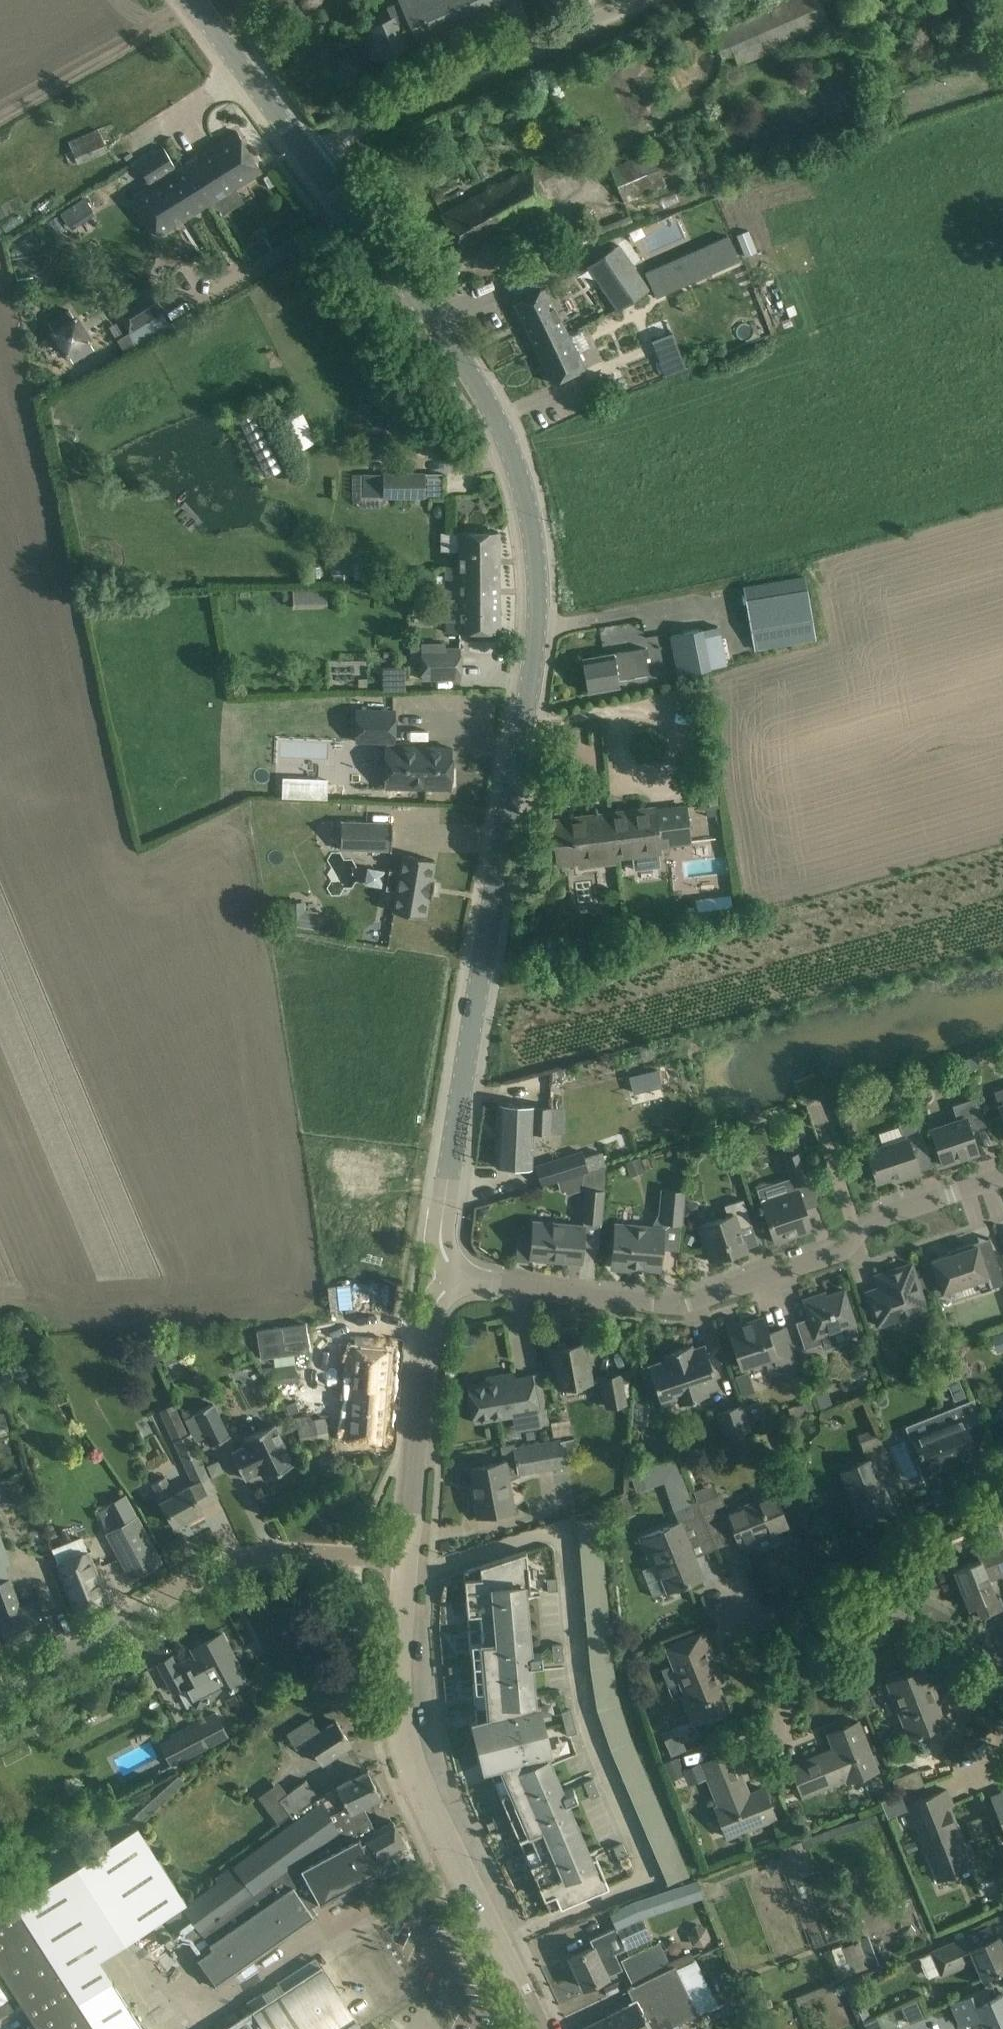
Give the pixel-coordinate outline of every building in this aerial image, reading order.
[(507,0),(399,0),(400,3),(393,6),(390,14),(392,17),(370,27),(383,56),(405,46),(405,45),(417,40),(417,41),(490,9),(490,8),(507,0)] [(819,0),(780,0),(709,31),(721,58),(733,53),(738,64),(829,24),(819,0)] [(349,15),(336,21),(343,35),(356,29),(349,15)] [(98,129),(68,142),(71,151),(64,154),(69,166),(77,162),(78,164),(107,151),(98,129)] [(184,163),(209,204),(261,172),(235,131),(184,163)] [(558,156),(532,170),(542,189),(568,174),(586,164),(585,163),(576,146),(575,146),(558,156)] [(158,236),(209,204),(184,163),(178,166),(176,162),(173,164),(162,147),(145,157),(136,163),(149,184),(132,195),(158,236)] [(650,152),(610,169),(624,204),(665,186),(650,152)] [(461,255),(479,245),(481,244),(479,240),(549,203),(542,189),(532,170),(531,170),(530,168),(440,215),(461,255)] [(264,235),(256,240),(265,252),(272,247),(264,235)] [(741,264),(727,237),(644,273),(656,300),(741,264)] [(649,289),(619,245),(587,268),(617,311),(649,289)] [(27,272),(15,275),(18,285),(29,282),(27,272)] [(171,306),(156,283),(137,295),(139,297),(116,311),(129,332),(171,306)] [(532,294),(514,303),(537,351),(568,335),(544,288),(532,294)] [(54,332),(67,353),(67,352),(73,361),(91,349),(86,341),(87,340),(74,320),(73,320),(69,312),(50,324),(55,332),(54,332)] [(669,326),(649,334),(666,378),(686,370),(669,326)] [(124,335),(117,340),(125,354),(137,347),(128,333),(124,335)] [(568,335),(537,351),(553,383),(571,374),(584,368),(568,335)] [(301,411),(287,418),(301,446),(315,439),(301,411)] [(383,497),(425,497),(425,473),(383,473),(383,474),(364,474),(364,496),(383,496),(383,497)] [(446,566),(446,583),(499,582),(498,532),(478,532),(458,532),(459,566),(446,566)] [(351,573),(351,548),(331,548),(331,573),(351,573)] [(742,588),(754,650),(815,639),(805,578),(742,588)] [(439,598),(439,622),(446,622),(446,632),(459,632),(479,632),(499,632),(499,582),(446,583),(446,598),(439,598)] [(710,670),(709,667),(702,629),(667,636),(674,677),(710,670)] [(644,647),(582,658),(588,692),(619,687),(618,680),(649,674),(644,647)] [(460,648),(420,649),(421,679),(460,678),(460,648)] [(383,682),(404,681),(404,666),(382,667),(383,682)] [(356,710),(355,741),(393,742),(395,742),(395,711),(356,710)] [(385,747),(384,787),(451,788),(452,748),(385,747)] [(330,797),(331,775),(284,774),(284,796),(330,797)] [(654,807),(610,813),(616,857),(632,855),(634,868),(660,865),(658,851),(659,851),(659,846),(690,842),(685,806),(654,810),(654,807)] [(705,807),(706,816),(718,815),(718,806),(705,807)] [(572,818),(552,820),(557,864),(577,861),(610,857),(616,857),(610,813),(572,818)] [(391,850),(391,822),(341,821),(340,849),(391,850)] [(434,852),(403,847),(393,904),(423,909),(427,888),(431,888),(433,875),(430,874),(434,852)] [(719,902),(707,903),(709,920),(715,919),(733,917),(730,896),(719,898),(719,902)] [(317,913),(304,911),(304,902),(288,903),(289,925),(315,928),(317,913)] [(654,1056),(650,1041),(638,1045),(642,1060),(654,1056)] [(966,1068),(963,1059),(949,1063),(952,1073),(966,1068)] [(906,1094),(901,1080),(890,1083),(895,1098),(906,1094)] [(942,1165),(967,1157),(978,1153),(970,1130),(986,1125),(976,1097),(951,1105),(956,1120),(930,1129),(942,1165)] [(844,1116),(852,1101),(846,1098),(835,1101),(839,1113),(844,1116)] [(496,1166),(516,1167),(531,1167),(532,1133),(549,1133),(550,1107),(519,1106),(499,1105),(496,1166)] [(912,1151),(926,1146),(916,1118),(898,1124),(903,1139),(866,1152),(876,1182),(892,1177),(893,1181),(919,1173),(912,1151)] [(582,1150),(550,1160),(557,1182),(589,1171),(582,1150)] [(810,1180),(800,1151),(783,1157),(793,1186),(810,1180)] [(640,1157),(625,1162),(629,1176),(645,1172),(640,1157)] [(582,1189),(586,1189),(583,1221),(600,1222),(605,1166),(589,1172),(589,1171),(557,1182),(560,1191),(567,1195),(582,1190),(582,1189)] [(680,1223),(683,1192),(665,1190),(662,1222),(680,1223)] [(774,1242),(792,1236),(812,1229),(798,1190),(761,1202),(774,1242)] [(727,1216),(698,1226),(704,1242),(710,1261),(735,1253),(736,1255),(746,1252),(739,1229),(751,1225),(743,1199),(724,1205),(727,1216)] [(580,1263),(582,1243),(584,1226),(533,1221),(530,1258),(580,1263)] [(659,1269),(661,1250),(663,1228),(615,1224),(611,1265),(659,1269)] [(937,1279),(942,1292),(977,1281),(980,1291),(1002,1284),(1002,1280),(1002,1275),(995,1256),(994,1257),(995,1259),(982,1263),(976,1242),(947,1252),(948,1255),(931,1260),(937,1279)] [(872,1311),(877,1325),(926,1309),(911,1263),(875,1275),(879,1288),(866,1292),(872,1311)] [(858,1334),(850,1309),(844,1290),(818,1298),(817,1295),(802,1300),(808,1318),(795,1322),(804,1349),(820,1344),(818,1336),(843,1328),(847,1338),(858,1334)] [(795,1360),(791,1346),(784,1327),(782,1328),(782,1330),(768,1335),(762,1318),(728,1329),(741,1367),(764,1359),(767,1369),(795,1360)] [(305,1324),(256,1331),(260,1358),(309,1352),(305,1324)] [(386,1339),(366,1337),(355,1336),(347,1418),(345,1438),(383,1441),(390,1351),(385,1351),(386,1339)] [(168,1345),(158,1341),(153,1357),(163,1360),(168,1345)] [(555,1349),(552,1349),(559,1387),(590,1382),(590,1379),(592,1379),(589,1363),(587,1363),(583,1344),(567,1346),(564,1343),(560,1344),(557,1344),(555,1349)] [(718,1386),(710,1364),(704,1345),(692,1349),(691,1345),(663,1354),(665,1360),(648,1366),(652,1378),(647,1379),(652,1394),(657,1392),(661,1404),(678,1398),(680,1404),(707,1394),(706,1390),(718,1386)] [(806,1373),(813,1371),(808,1356),(801,1359),(806,1373)] [(272,1367),(262,1369),(262,1372),(270,1386),(275,1385),(296,1383),(294,1365),(272,1367)] [(954,1368),(933,1376),(938,1389),(948,1385),(954,1400),(965,1396),(954,1368)] [(891,1371),(885,1374),(889,1385),(900,1381),(897,1374),(891,1371)] [(485,1377),(486,1382),(467,1386),(473,1422),(538,1411),(532,1374),(515,1377),(514,1372),(485,1377)] [(617,1375),(602,1378),(603,1386),(607,1406),(624,1403),(619,1375),(617,1375)] [(811,1400),(803,1403),(806,1412),(815,1410),(811,1400)] [(194,1412),(210,1445),(228,1436),(212,1404),(194,1412)] [(725,1438),(749,1430),(740,1404),(717,1412),(725,1438)] [(174,1405),(160,1411),(172,1437),(185,1431),(174,1405)] [(796,1405),(788,1408),(790,1417),(798,1415),(796,1405)] [(912,1438),(918,1454),(926,1473),(947,1464),(946,1463),(954,1460),(954,1461),(976,1452),(969,1434),(982,1429),(983,1430),(985,1430),(975,1406),(959,1412),(962,1419),(912,1438)] [(9,1434),(3,1413),(0,1414),(0,1436),(9,1434)] [(295,1418),(300,1443),(329,1439),(325,1417),(310,1420),(309,1416),(295,1418)] [(264,1478),(293,1464),(274,1424),(245,1438),(248,1445),(231,1453),(244,1479),(261,1471),(264,1478)] [(893,1470),(886,1451),(880,1433),(859,1441),(866,1461),(859,1463),(840,1470),(860,1519),(891,1507),(878,1474),(891,1469),(891,1470),(893,1470)] [(187,1435),(174,1441),(186,1468),(201,1461),(189,1434),(188,1434),(187,1435)] [(559,1439),(515,1446),(520,1475),(564,1467),(564,1464),(560,1440),(559,1439)] [(632,1471),(636,1489),(670,1480),(676,1503),(691,1499),(686,1479),(678,1481),(672,1460),(632,1471)] [(164,1476),(152,1483),(162,1501),(161,1501),(174,1524),(184,1518),(187,1523),(203,1514),(200,1509),(201,1509),(199,1506),(217,1497),(201,1461),(186,1468),(193,1483),(188,1486),(174,1494),(164,1476)] [(212,1476),(222,1471),(217,1461),(207,1465),(212,1476)] [(474,1484),(470,1485),(472,1496),(476,1517),(515,1510),(510,1480),(506,1461),(503,1461),(471,1467),(474,1484)] [(19,1502),(11,1475),(0,1478),(0,1502),(2,1507),(19,1502)] [(718,1495),(697,1502),(715,1548),(716,1548),(713,1540),(736,1531),(739,1538),(738,1539),(740,1545),(787,1526),(774,1494),(728,1512),(721,1494),(718,1495)] [(678,1522),(641,1537),(652,1564),(657,1562),(668,1591),(701,1577),(689,1546),(710,1537),(715,1549),(715,1548),(697,1502),(673,1510),(678,1522)] [(136,1516),(106,1532),(121,1561),(128,1558),(139,1552),(143,1560),(149,1570),(161,1563),(136,1516)] [(986,1532),(990,1541),(1002,1574),(1002,1538),(998,1526),(985,1531),(986,1532)] [(1002,1607),(1000,1600),(998,1596),(995,1597),(988,1580),(1002,1574),(990,1541),(986,1532),(985,1531),(970,1537),(976,1553),(979,1552),(982,1559),(954,1570),(973,1618),(974,1618),(974,1616),(980,1614),(980,1615),(1002,1607)] [(602,1548),(601,1536),(579,1538),(580,1550),(602,1548)] [(76,1612),(106,1600),(83,1538),(53,1549),(72,1600),(76,1612)] [(471,1722),(477,1745),(535,1730),(530,1708),(524,1709),(520,1665),(532,1664),(531,1654),(519,1655),(514,1599),(530,1597),(526,1551),(463,1571),(476,1721),(471,1722)] [(0,1580),(0,1623),(0,1624),(7,1643),(48,1629),(42,1610),(38,1601),(18,1608),(8,1580),(7,1578),(0,1580)] [(557,1590),(556,1578),(547,1579),(547,1591),(557,1590)] [(585,1609),(586,1624),(608,1622),(607,1607),(585,1609)] [(609,1635),(608,1626),(587,1628),(587,1637),(609,1635)] [(171,1656),(157,1664),(166,1681),(172,1693),(188,1684),(199,1704),(218,1694),(246,1680),(221,1633),(192,1649),(195,1654),(176,1665),(171,1656)] [(679,1641),(666,1647),(685,1696),(682,1697),(693,1723),(709,1717),(727,1709),(721,1692),(717,1684),(723,1682),(709,1648),(704,1651),(698,1636),(697,1634),(679,1641)] [(564,1661),(562,1644),(552,1645),(553,1662),(564,1661)] [(923,1668),(888,1682),(888,1683),(891,1682),(900,1705),(898,1706),(910,1737),(946,1723),(932,1688),(946,1682),(950,1692),(951,1691),(934,1648),(915,1656),(915,1657),(918,1656),(923,1668)] [(570,1709),(561,1712),(564,1724),(573,1721),(570,1709)] [(294,1747),(305,1741),(306,1740),(321,1764),(351,1744),(335,1721),(320,1730),(312,1717),(286,1733),(294,1747)] [(205,1718),(173,1735),(186,1759),(218,1743),(205,1718)] [(576,1733),(573,1721),(564,1724),(567,1735),(576,1733)] [(790,1766),(798,1784),(802,1795),(846,1778),(847,1782),(877,1770),(857,1722),(828,1734),(835,1751),(822,1756),(821,1753),(790,1766)] [(488,1767),(549,1911),(608,1886),(593,1851),(579,1857),(557,1805),(568,1800),(564,1791),(553,1796),(535,1755),(541,1753),(535,1730),(477,1745),(483,1768),(488,1767)] [(699,1751),(710,1747),(707,1742),(696,1746),(699,1751)] [(727,1837),(757,1825),(775,1818),(763,1788),(745,1795),(740,1783),(743,1781),(731,1751),(701,1763),(719,1806),(715,1807),(727,1837)] [(670,1781),(685,1775),(677,1757),(663,1763),(670,1781)] [(622,1776),(626,1785),(646,1776),(642,1768),(622,1776)] [(367,1770),(349,1779),(337,1786),(338,1787),(319,1797),(317,1798),(316,1797),(313,1799),(315,1801),(317,1803),(214,1877),(216,1881),(165,1922),(183,1946),(201,1934),(204,1938),(354,1827),(352,1823),(360,1818),(355,1808),(380,1796),(367,1770)] [(899,1793),(899,1794),(924,1784),(918,1770),(892,1780),(897,1794),(899,1793)] [(599,1794),(593,1779),(584,1783),(590,1798),(599,1794)] [(653,1794),(648,1780),(627,1789),(633,1802),(653,1794)] [(313,1799),(316,1797),(304,1781),(279,1800),(278,1798),(266,1807),(278,1823),(289,1815),(291,1818),(315,1801),(313,1799)] [(165,1785),(128,1819),(136,1827),(173,1792),(165,1785)] [(959,1844),(955,1833),(958,1832),(948,1806),(952,1805),(946,1789),(909,1804),(939,1880),(948,1877),(949,1882),(974,1872),(972,1865),(975,1864),(967,1841),(959,1844)] [(992,1796),(1002,1824),(1002,1792),(992,1796)] [(334,1903),(344,1898),(349,1895),(346,1890),(378,1873),(380,1876),(384,1877),(398,1870),(399,1865),(392,1852),(405,1845),(392,1821),(360,1838),(354,1827),(204,1938),(208,1943),(191,1956),(213,1989),(314,1919),(312,1916),(315,1914),(311,1906),(318,1902),(320,1907),(332,1899),(334,1903)] [(98,1959),(184,1904),(136,1827),(15,1904),(16,1905),(0,1916),(0,1970),(38,2028),(144,2028),(98,1959)] [(791,1880),(812,1873),(801,1842),(780,1850),(791,1880)] [(618,1858),(627,1855),(621,1843),(613,1847),(618,1858)] [(661,1868),(681,1860),(676,1848),(656,1857),(661,1868)] [(663,1872),(667,1883),(688,1875),(683,1864),(663,1872)] [(632,1900),(608,1911),(616,1927),(617,1928),(642,1917),(704,1897),(699,1878),(632,1900)] [(642,1917),(617,1928),(626,1950),(627,1951),(652,1939),(642,1917)] [(587,1949),(569,1957),(583,1987),(601,1979),(622,1969),(615,1955),(626,1950),(617,1928),(616,1927),(606,1932),(590,1939),(594,1946),(587,1949)] [(705,1929),(696,1927),(690,1935),(694,1943),(703,1944),(708,1937),(705,1929)] [(952,1943),(931,1951),(940,1972),(973,1958),(982,1977),(1002,1968),(1002,1948),(998,1936),(975,1946),(970,1935),(952,1943)] [(672,1966),(660,1942),(622,1960),(634,1985),(672,1966)] [(836,1962),(845,1958),(841,1946),(831,1949),(836,1962)] [(583,2027),(585,2028),(666,2028),(698,2013),(676,1968),(675,1965),(672,1966),(634,1985),(627,1988),(633,2002),(583,2027)] [(321,1966),(223,2028),(361,2028),(321,1966)] [(870,2016),(854,1981),(846,1985),(862,2019),(870,2016)] [(0,1982),(0,2004),(10,1997),(0,1982)] [(981,2020),(985,2028),(999,2028),(1002,2027),(1002,1993),(986,2000),(982,1989),(985,1988),(985,1987),(951,2001),(961,2025),(980,2017),(981,2020)] [(909,2024),(925,2016),(918,1999),(901,2007),(909,2024)]
